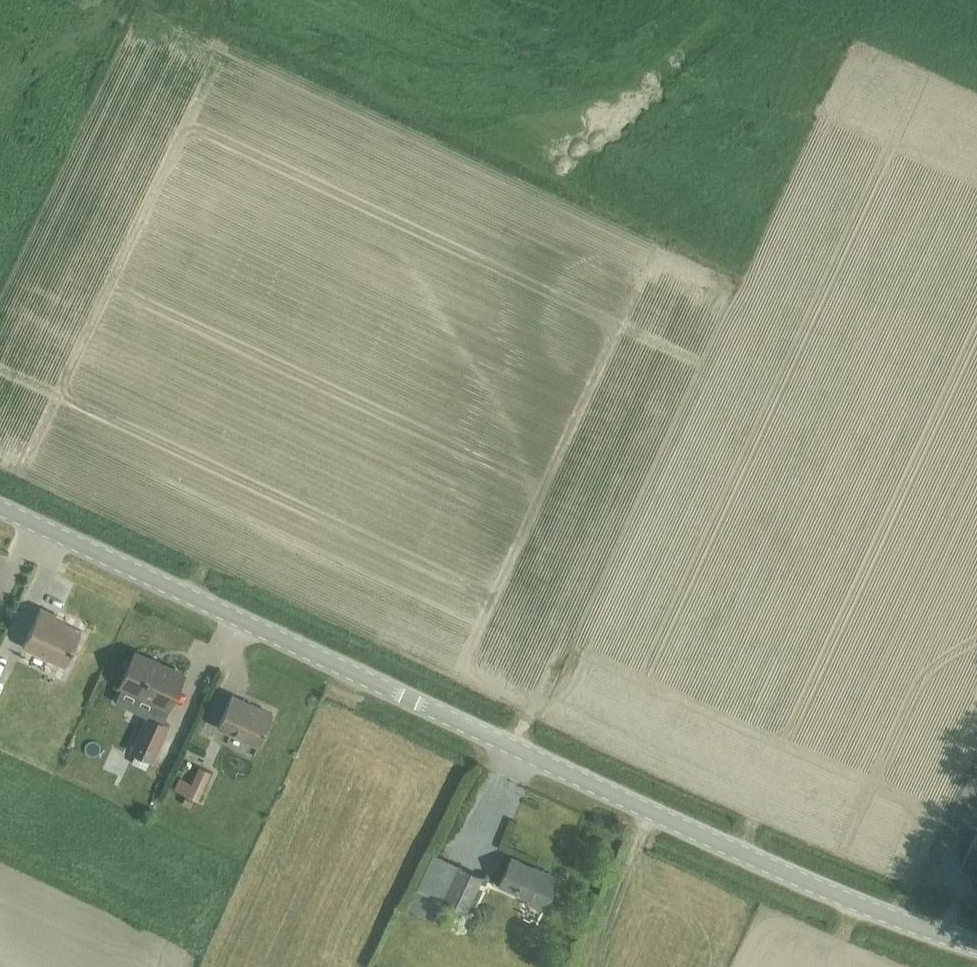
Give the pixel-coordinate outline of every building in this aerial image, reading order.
[(23,646),(65,665),(81,630),(64,623),(66,619),(40,607),(23,646)] [(120,685),(169,707),(185,674),(135,651),(120,685)] [(232,695),(218,726),(259,745),(273,714),(232,695)] [(148,715),(132,751),(152,760),(168,724),(148,715)] [(174,792),(183,796),(181,802),(189,805),(192,800),(197,802),(210,774),(198,769),(190,785),(179,780),(174,792)] [(466,912),(483,876),(484,873),(432,849),(406,905),(433,918),(441,900),(466,912)] [(527,901),(544,908),(557,879),(511,857),(499,883),(529,897),(527,901)]
